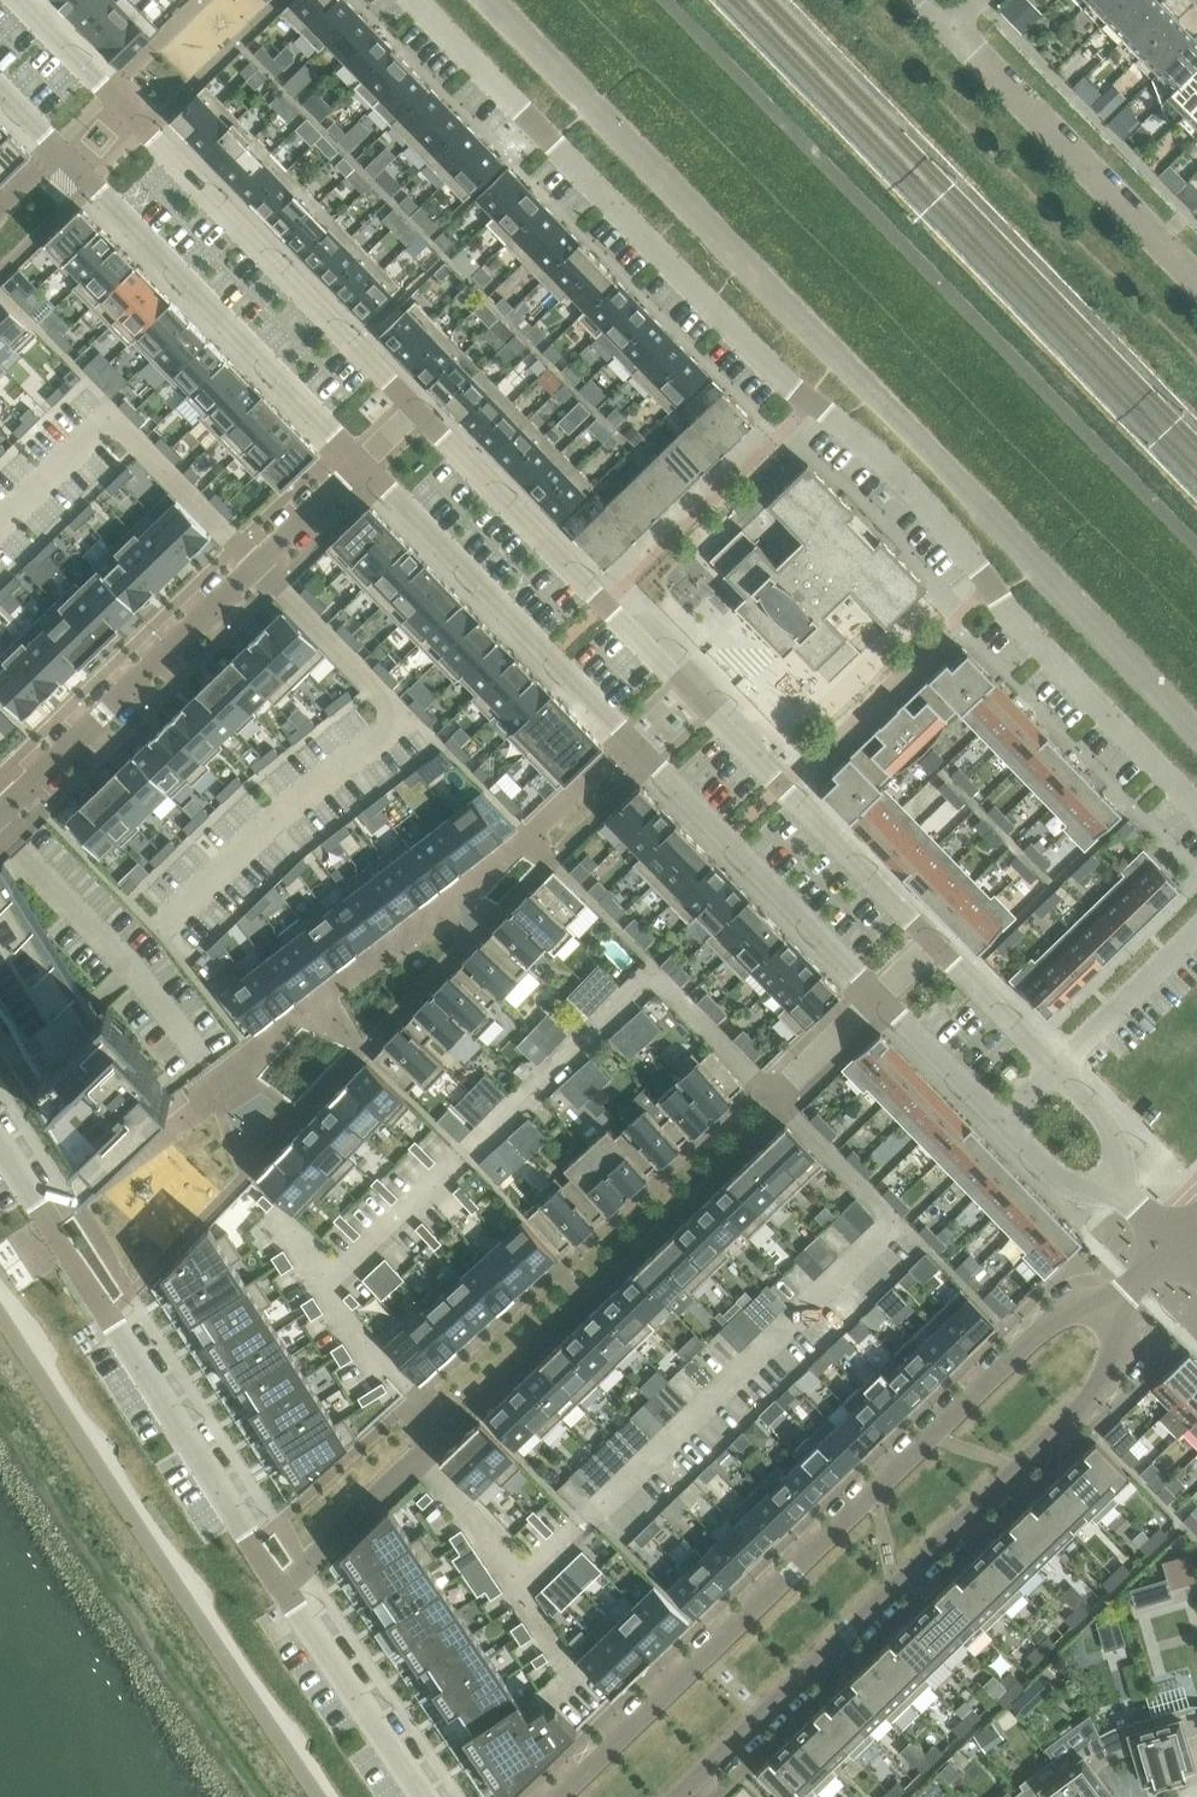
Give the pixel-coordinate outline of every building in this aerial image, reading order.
[(68,14),(83,0),(54,0),(68,14)] [(68,14),(85,32),(117,1),(116,0),(83,0),(68,14)] [(85,32),(102,50),(143,11),(142,11),(132,0),(116,0),(117,1),(85,32)] [(282,12),(301,32),(334,0),(294,0),(282,12)] [(301,32),(320,51),(328,43),(327,42),(358,12),(346,0),(334,0),(301,32)] [(1100,26),(1107,20),(1127,0),(1092,0),(1090,2),(1083,9),(1100,26)] [(1162,0),(1159,3),(1155,0),(1127,0),(1107,20),(1124,38),(1162,0)] [(1141,55),(1180,18),(1179,17),(1176,21),(1160,4),(1163,1),(1162,0),(1124,38),(1141,55)] [(143,11),(102,50),(120,68),(152,37),(161,29),(143,11)] [(376,31),(358,12),(327,42),(345,61),(376,31)] [(1158,73),(1196,36),(1196,35),(1193,38),(1177,22),(1180,18),(1141,55),(1158,73)] [(376,31),(345,61),(363,80),(394,50),(376,31)] [(1196,71),(1196,38),(1196,37),(1196,36),(1158,73),(1152,79),(1170,98),(1196,71)] [(262,46),(254,53),(266,65),(274,58),(262,46)] [(363,80),(355,88),(373,107),(381,99),(413,69),(394,50),(363,80)] [(274,58),(266,65),(276,76),(284,69),(274,58)] [(251,61),(240,72),(248,80),(258,69),(251,61)] [(258,69),(248,80),(256,88),(266,77),(258,69)] [(390,124),(391,125),(431,87),(413,69),(381,99),(398,116),(390,124)] [(1196,104),(1196,71),(1170,98),(1163,104),(1164,106),(1170,100),(1185,115),(1196,104)] [(295,74),(284,84),(294,95),(305,84),(295,74)] [(207,85),(171,120),(188,138),(224,103),(207,85)] [(431,87),(391,125),(409,144),(449,106),(431,87)] [(282,94),(272,104),(280,112),(291,102),(282,94)] [(312,94),(302,103),(320,121),(330,112),(312,94)] [(291,102),(280,112),(288,120),(299,110),(291,102)] [(188,138),(204,154),(240,119),(224,103),(188,138)] [(1185,115),(1196,127),(1196,104),(1185,115)] [(409,144),(427,163),(467,124),(449,106),(409,144)] [(256,136),(240,119),(204,154),(220,171),(256,136)] [(11,134),(0,123),(0,145),(11,134)] [(335,123),(328,129),(338,140),(346,133),(335,123)] [(485,143),(467,124),(427,163),(446,181),(485,143)] [(316,128),(305,139),(312,146),(316,142),(323,135),(316,128)] [(346,133),(338,140),(350,152),(361,142),(349,130),(346,133)] [(0,145),(0,183),(30,154),(11,134),(0,145)] [(323,135),(316,142),(332,159),(339,152),(323,135)] [(256,136),(220,171),(236,187),(272,152),(256,136)] [(485,143),(446,181),(465,201),(504,163),(485,143)] [(288,169),(272,152),(236,187),(252,204),(288,169)] [(344,157),(336,165),(347,176),(355,169),(344,157)] [(376,157),(365,167),(375,178),(383,170),(385,167),(376,157)] [(495,216),(496,217),(527,186),(508,167),(477,197),(495,216)] [(288,169),(252,204),(268,221),(304,186),(288,169)] [(355,169),(347,176),(354,183),(362,176),(355,169)] [(383,170),(375,178),(383,186),(391,178),(383,170)] [(371,185),(364,192),(374,202),(381,196),(371,185)] [(320,202),(304,186),(268,221),(284,237),(320,202)] [(486,224),(506,243),(545,205),(527,186),(496,217),(495,216),(486,224)] [(408,194),(400,203),(411,215),(420,206),(408,194)] [(284,237),(301,254),(336,219),(320,202),(284,237)] [(524,262),(563,224),(545,205),(506,243),(524,262)] [(81,208),(41,246),(60,266),(100,227),(81,208)] [(395,210),(385,219),(394,228),(403,218),(395,210)] [(427,215),(419,223),(430,235),(438,227),(427,215)] [(403,218),(394,228),(402,236),(411,227),(403,218)] [(353,236),(336,219),(301,254),(317,270),(353,236)] [(563,224),(524,262),(542,281),(581,243),(563,224)] [(100,227),(60,266),(78,284),(73,288),(74,289),(118,246),(105,232),(100,227)] [(434,239),(445,250),(453,242),(442,231),(434,239)] [(419,235),(406,248),(415,257),(428,244),(424,240),(419,235)] [(353,236),(317,270),(333,287),(369,252),(353,236)] [(542,281),(561,301),(570,293),(569,292),(600,262),(581,243),(542,281)] [(118,246),(74,289),(92,307),(137,265),(127,254),(118,246)] [(385,269),(369,252),(333,287),(349,304),(385,269)] [(473,256),(461,267),(462,268),(471,277),(472,276),(482,266),(473,256)] [(446,262),(435,273),(442,281),(454,270),(446,262)] [(570,293),(587,310),(618,280),(600,262),(569,292),(570,293)] [(137,265),(92,307),(111,326),(155,283),(153,281),(137,265)] [(482,266),(472,276),(484,287),(494,278),(482,266)] [(402,286),(385,269),(349,304),(366,321),(402,286)] [(587,310),(578,318),(596,337),(605,329),(636,299),(618,280),(587,310)] [(155,283),(111,326),(129,345),(173,302),(160,289),(155,283)] [(468,284),(456,296),(464,305),(476,293),(468,284)] [(18,287),(11,294),(21,304),(28,298),(18,287)] [(496,289),(489,296),(490,297),(503,310),(510,303),(496,289)] [(20,351),(38,334),(0,296),(0,330),(20,351)] [(28,298),(21,304),(31,315),(38,308),(28,298)] [(605,329),(596,337),(614,356),(623,347),(654,317),(636,299),(605,329)] [(397,353),(433,318),(416,301),(380,336),(397,353)] [(484,301),(474,311),(490,327),(500,318),(484,301)] [(173,302),(129,345),(129,346),(133,342),(151,359),(191,321),(177,306),(173,302)] [(521,313),(514,321),(525,333),(533,326),(521,313)] [(623,347),(614,356),(631,373),(640,365),(641,366),(672,336),(654,317),(623,347)] [(397,353),(413,370),(449,335),(433,318),(397,353)] [(500,318),(490,327),(507,344),(507,343),(516,334),(500,318)] [(191,321),(151,359),(169,378),(209,339),(191,321)] [(533,326),(525,333),(536,344),(547,333),(537,323),(536,323),(533,326)] [(54,325),(47,331),(57,342),(64,335),(54,325)] [(12,344),(19,352),(20,351),(0,330),(0,355),(12,344)] [(516,334),(507,343),(518,353),(526,345),(516,334)] [(64,335),(57,342),(67,352),(74,345),(64,335)] [(465,352),(449,335),(413,370),(429,386),(465,352)] [(631,373),(650,393),(690,354),(672,336),(641,366),(640,365),(631,373)] [(209,339),(169,378),(187,397),(227,358),(209,339)] [(552,343),(543,352),(553,362),(562,354),(552,343)] [(481,368),(465,352),(429,386),(445,403),(481,368)] [(690,354),(650,393),(670,413),(709,374),(690,354)] [(227,358),(187,397),(204,415),(200,419),(201,420),(245,377),(234,365),(227,358)] [(539,358),(529,367),(539,376),(548,367),(539,358)] [(90,362),(83,369),(93,379),(100,372),(90,362)] [(570,362),(561,371),(575,384),(584,376),(570,362)] [(497,385),(481,368),(445,403),(461,420),(497,385)] [(100,372),(93,379),(103,389),(110,383),(100,372)] [(553,372),(544,381),(555,393),(564,384),(553,372)] [(245,377),(201,420),(219,438),(263,395),(245,377)] [(67,379),(57,389),(64,396),(74,386),(67,379)] [(724,390),(714,379),(713,381),(707,387),(716,397),(724,390)] [(588,381),(580,389),(581,390),(586,395),(598,408),(606,400),(588,381)] [(564,384),(555,393),(564,402),(573,393),(564,384)] [(477,436),(513,401),(497,385),(461,420),(477,436)] [(716,397),(707,387),(700,394),(710,404),(716,397)] [(57,389),(47,399),(53,406),(64,396),(57,389)] [(755,422),(724,390),(716,397),(710,404),(708,406),(703,410),(697,417),(691,422),(722,454),(740,437),(735,432),(748,419),(753,425),(755,422)] [(710,404),(700,394),(693,400),(703,410),(708,406),(710,404)] [(263,395),(219,438),(237,457),(281,414),(272,404),(263,395)] [(126,399),(119,406),(129,416),(136,410),(126,399)] [(703,410),(693,400),(687,407),(697,417),(703,410)] [(493,453),(529,418),(513,401),(477,436),(493,453)] [(580,401),(569,412),(580,423),(591,412),(580,401)] [(697,417),(687,407),(680,413),(690,423),(691,422),(697,417)] [(136,410),(129,416),(139,427),(146,420),(136,410)] [(34,411),(24,421),(30,428),(41,418),(34,411)] [(614,413),(609,419),(616,426),(623,419),(618,413),(614,413)] [(281,414),(237,457),(255,476),(300,433),(281,414)] [(596,417),(588,426),(598,436),(606,427),(596,417)] [(545,435),(529,418),(493,453),(510,469),(545,435)] [(24,421),(14,431),(20,438),(30,428),(24,421)] [(706,471),(722,454),(691,422),(690,423),(674,438),(706,471)] [(633,427),(625,435),(635,446),(644,438),(633,427)] [(300,433),(255,476),(256,476),(264,469),(282,487),(318,452),(300,433)] [(612,434),(604,442),(611,450),(620,441),(612,434)] [(510,469),(526,486),(562,451),(545,435),(510,469)] [(162,437),(155,443),(166,454),(172,447),(162,437)] [(657,455),(689,487),(706,471),(674,438),(661,451),(657,455)] [(661,451),(651,441),(647,445),(644,448),(654,458),(657,455),(661,451)] [(172,447),(166,454),(176,464),(182,457),(172,447)] [(526,486),(542,503),(578,468),(562,451),(526,486)] [(640,471),(672,503),(689,487),(657,455),(654,458),(640,471)] [(928,587),(898,557),(809,464),(767,504),(803,541),(777,565),(742,529),(710,560),(746,596),(735,606),(737,608),(735,610),(737,612),(739,611),(746,617),(744,619),(746,621),(748,619),(754,626),(752,628),(755,630),(756,628),(763,635),(761,637),(763,639),(765,637),(771,644),(770,646),(772,648),(774,646),(784,657),(794,646),(830,683),(861,652),(826,616),(851,591),(887,627),(928,587)] [(190,466),(184,473),(194,483),(200,476),(190,466)] [(124,484),(134,474),(127,467),(117,477),(124,484)] [(595,485),(578,468),(542,503),(559,520),(595,485)] [(655,520),(672,503),(640,471),(624,487),(655,520)] [(124,484),(117,477),(106,487),(113,494),(124,484)] [(608,503),(607,504),(638,536),(655,520),(624,487),(608,503)] [(217,493),(210,499),(220,510),(227,503),(217,493)] [(608,503),(598,493),(591,499),(601,509),(607,504),(608,503)] [(601,509),(591,499),(585,506),(595,516),(601,509)] [(192,555),(212,536),(177,500),(159,518),(151,510),(150,511),(192,555)] [(86,520),(97,510),(90,503),(80,513),(86,520)] [(227,503),(220,510),(230,520),(237,513),(227,503)] [(620,553),(638,536),(607,504),(601,509),(595,516),(590,520),(588,522),(581,528),(574,536),(605,568),(608,566),(602,560),(615,548),(620,553)] [(346,569),(390,526),(371,506),(327,549),(346,569)] [(595,516),(585,506),(578,512),(588,522),(590,520),(595,516)] [(192,555),(150,511),(131,529),(174,573),(192,555)] [(588,522),(578,512),(572,518),(581,528),(588,522)] [(86,520),(80,513),(69,524),(76,530),(86,520)] [(581,528),(572,518),(565,525),(565,524),(563,525),(574,536),(581,528)] [(408,545),(390,526),(346,569),(364,588),(408,545)] [(112,547),(155,591),(174,573),(131,529),(112,547)] [(49,557),(59,547),(53,540),(42,550),(49,557)] [(382,606),(426,563),(408,545),(364,588),(382,606)] [(94,565),(136,609),(155,591),(112,547),(94,565)] [(49,557),(42,550),(32,560),(39,567),(49,557)] [(400,625),(444,582),(426,563),(382,606),(400,625)] [(136,609),(94,565),(93,566),(97,570),(80,587),(76,583),(75,583),(118,628),(136,609)] [(12,593),(22,583),(15,576),(5,586),(12,593)] [(418,644),(463,601),(444,582),(400,625),(418,644)] [(118,628),(75,583),(56,602),(99,646),(118,628)] [(5,586),(0,591),(0,602),(1,603),(12,593),(5,586)] [(307,586),(300,593),(310,603),(317,596),(307,586)] [(310,603),(320,614),(327,607),(317,596),(310,603)] [(436,662),(481,619),(463,601),(418,644),(436,662)] [(38,620),(80,664),(99,646),(56,602),(38,620)] [(267,628),(309,672),(327,655),(284,611),(267,628)] [(455,681),(499,638),(481,619),(436,662),(455,681)] [(19,638),(62,682),(80,664),(38,620),(37,620),(44,628),(27,645),(20,637),(19,638)] [(343,623),(336,630),(346,640),(353,634),(343,623)] [(309,672),(267,628),(250,644),(293,688),(309,672)] [(353,634),(346,640),(356,651),(363,644),(353,634)] [(0,656),(43,700),(62,682),(19,638),(0,656)] [(473,700),(517,657),(499,638),(455,681),(455,682),(459,678),(476,695),(472,699),(473,700)] [(233,660),(276,704),(293,688),(250,644),(233,660)] [(962,715),(996,682),(968,653),(953,667),(947,662),(919,690),(948,720),(958,709),(959,711),(959,712),(962,715)] [(0,656),(0,695),(24,719),(43,700),(0,656)] [(491,718),(535,675),(517,657),(473,700),(491,718)] [(276,704),(233,660),(217,676),(255,716),(256,715),(252,711),(267,696),(275,705),(276,704)] [(380,661),(373,668),(383,678),(390,671),(380,661)] [(383,678),(393,688),(400,681),(390,671),(383,678)] [(509,737),(553,694),(535,675),(491,718),(491,719),(500,711),(516,728),(508,736),(509,737)] [(255,716),(217,676),(200,692),(239,732),(255,716)] [(980,733),(1014,700),(996,682),(962,715),(980,733)] [(342,707),(353,698),(347,690),(336,699),(342,707)] [(938,738),(945,726),(943,724),(948,720),(919,690),(905,703),(904,702),(897,709),(898,709),(881,726),(881,725),(874,731),(875,732),(861,745),(890,775),(895,771),(897,773),(903,770),(909,766),(914,762),(920,758),(925,753),(928,750),(933,744),(938,738)] [(184,708),(222,748),(223,747),(219,743),(234,729),(238,733),(239,732),(200,692),(184,708)] [(525,754),(569,711),(553,694),(509,737),(525,754)] [(419,715),(426,708),(416,698),(409,705),(419,715)] [(342,707),(336,699),(325,708),(330,715),(342,707)] [(997,751),(1031,718),(1014,700),(980,733),(997,751)] [(222,748),(184,708),(167,724),(210,768),(210,767),(206,763),(222,748)] [(426,708),(419,715),(429,726),(436,719),(426,708)] [(541,770),(585,727),(569,711),(525,754),(541,770)] [(0,715),(0,728),(10,718),(4,712),(0,715)] [(0,728),(0,729),(6,735),(16,726),(17,725),(10,718),(0,728)] [(1015,770),(1049,737),(1031,718),(997,751),(1015,770)] [(305,735),(316,726),(311,719),(299,727),(305,735)] [(193,784),(210,768),(167,724),(150,740),(193,784)] [(305,735),(299,727),(288,736),(294,744),(305,735)] [(585,727),(541,770),(558,787),(602,745),(585,727)] [(455,753),(462,746),(452,735),(445,742),(455,753)] [(1033,788),(1067,755),(1049,737),(1015,770),(1033,788)] [(134,756),(172,796),(188,781),(192,785),(193,784),(150,740),(134,756)] [(880,785),(890,775),(861,745),(832,773),(838,779),(823,794),(851,823),(851,822),(885,789),(882,786),(881,787),(880,785)] [(462,746),(455,753),(465,763),(472,756),(462,746)] [(268,764),(280,755),(274,747),(262,756),(268,764)] [(944,760),(934,749),(927,756),(937,766),(944,760)] [(1051,807),(1085,774),(1067,755),(1033,788),(1051,807)] [(172,796),(134,756),(117,772),(152,808),(168,793),(172,797),(172,796)] [(268,764),(262,756),(251,765),(257,772),(268,764)] [(937,766),(927,756),(920,762),(930,773),(937,766)] [(416,770),(422,777),(433,769),(427,761),(416,770)] [(483,782),(491,775),(481,765),(473,772),(483,782)] [(969,778),(959,768),(952,775),(962,785),(969,778)] [(422,777),(416,770),(405,779),(410,786),(422,777)] [(139,828),(140,828),(136,823),(152,808),(117,772),(100,788),(139,828)] [(1066,829),(1103,793),(1085,774),(1051,807),(1068,824),(1065,828),(1066,829)] [(233,792),(244,782),(237,775),(227,786),(233,792)] [(979,788),(969,778),(962,785),(972,795),(979,788)] [(955,792),(945,781),(938,788),(948,798),(955,792)] [(606,820),(625,839),(660,805),(641,785),(606,820)] [(233,792),(227,786),(216,796),(223,803),(233,792)] [(506,805),(513,798),(503,787),(495,794),(506,805)] [(139,828),(100,788),(84,804),(123,844),(139,828)] [(869,840),(903,807),(885,789),(851,822),(869,840)] [(472,799),(451,816),(482,855),(503,838),(516,828),(481,792),(472,799)] [(965,802),(955,792),(948,798),(958,808),(965,802)] [(375,802),(381,809),(392,801),(386,793),(375,802)] [(1085,849),(1123,813),(1103,793),(1066,829),(1085,849)] [(513,798),(506,805),(515,815),(523,808),(513,798)] [(363,811),(369,818),(381,809),(375,802),(363,811)] [(84,804),(66,821),(101,857),(118,841),(122,845),(123,844),(84,804)] [(633,865),(635,866),(678,824),(660,805),(625,839),(642,857),(633,865)] [(1005,816),(995,805),(988,812),(998,822),(1005,816)] [(886,858),(920,825),(903,807),(869,840),(886,858)] [(193,818),(200,825),(210,815),(204,808),(193,818)] [(482,855),(451,816),(431,831),(461,871),(482,855)] [(1015,826),(1005,816),(998,822),(1008,832),(1015,826)] [(193,818),(183,828),(190,835),(200,825),(193,818)] [(991,829),(981,819),(974,826),(984,836),(991,829)] [(1124,838),(1134,828),(1128,821),(1117,831),(1124,838)] [(696,842),(678,824),(635,866),(653,885),(696,842)] [(334,834),(339,841),(351,832),(345,825),(334,834)] [(904,877),(938,844),(920,825),(886,858),(904,877)] [(1001,839),(991,829),(984,836),(994,846),(1001,839)] [(411,847),(404,838),(403,838),(441,887),(461,871),(431,831),(411,847)] [(339,841),(334,834),(322,842),(328,850),(339,841)] [(382,854),(420,903),(441,887),(403,838),(382,854)] [(167,857),(177,846),(171,840),(160,850),(167,857)] [(671,903),(714,861),(696,842),(653,885),(671,903)] [(1041,853),(1031,843),(1024,850),(1034,860),(1041,853)] [(922,896),(956,863),(938,844),(904,877),(922,896)] [(160,850),(150,860),(156,867),(167,857),(160,850)] [(1180,888),(1145,852),(1144,851),(1124,870),(1160,907),(1180,888)] [(1051,863),(1041,853),(1034,860),(1044,870),(1051,863)] [(362,870),(399,919),(420,903),(382,854),(362,870)] [(1089,871),(1100,861),(1093,855),(1083,864),(1089,871)] [(1028,866),(1018,856),(1011,863),(1021,873),(1028,866)] [(299,874),(310,864),(303,858),(293,868),(299,874)] [(714,861),(671,903),(689,922),(732,880),(714,861)] [(137,1036),(109,1006),(96,1019),(12,885),(17,882),(4,862),(0,866),(0,1051),(82,1180),(109,1154),(110,1155),(172,1094),(149,1070),(153,1065),(131,1042),(137,1036)] [(570,872),(581,882),(591,872),(581,862),(570,872)] [(941,914),(974,882),(956,863),(922,896),(941,914)] [(1079,881),(1089,871),(1083,864),(1072,874),(1079,881)] [(1037,877),(1028,866),(1021,873),(1030,883),(1037,877)] [(293,868),(283,878),(289,884),(299,874),(293,868)] [(399,919),(362,870),(341,886),(379,935),(399,919)] [(1160,907),(1124,870),(1123,871),(1126,874),(1109,891),(1141,925),(1160,907)] [(554,871),(545,881),(534,892),(533,891),(513,912),(556,954),(576,933),(568,925),(579,914),(588,904),(554,871)] [(122,887),(128,894),(139,884),(132,877),(122,887)] [(609,891),(599,880),(589,890),(599,901),(609,891)] [(751,898),(732,880),(689,922),(690,923),(698,915),(714,931),(706,939),(707,940),(751,898)] [(959,933),(996,897),(995,896),(991,899),(974,882),(941,914),(959,933)] [(379,935),(341,886),(340,887),(347,895),(329,910),(322,901),(321,902),(358,951),(379,935)] [(599,901),(609,911),(619,901),(609,891),(599,901)] [(1052,908),(1062,898),(1056,891),(1045,901),(1052,908)] [(1141,925),(1109,891),(1090,909),(1123,943),(1141,925)] [(262,911),(272,901),(266,894),(255,904),(262,911)] [(978,953),(1015,917),(996,897),(959,933),(978,953)] [(767,913),(763,911),(751,898),(707,940),(725,959),(770,916),(767,913)] [(1042,917),(1052,908),(1045,901),(1035,911),(1042,917)] [(300,918),(338,967),(358,951),(321,902),(300,918)] [(262,911),(255,904),(245,914),(252,921),(262,911)] [(1123,943),(1090,909),(1071,928),(1104,961),(1123,943)] [(494,931),(529,966),(547,947),(555,955),(556,954),(513,912),(494,931)] [(787,936),(774,923),(774,921),(772,919),(771,917),(770,916),(725,959),(743,978),(787,936)] [(280,934),(317,982),(338,967),(300,918),(280,934)] [(645,928),(635,918),(625,928),(635,938),(645,928)] [(1015,944),(1025,934),(1018,927),(1008,937),(1015,944)] [(645,928),(635,938),(645,948),(655,938),(645,928)] [(1104,961),(1071,928),(1052,946),(1085,980),(1104,961)] [(224,947),(235,937),(228,931),(218,941),(224,947)] [(463,963),(499,997),(529,966),(494,931),(492,933),(493,934),(484,943),(483,942),(463,963)] [(317,982),(280,934),(279,935),(285,943),(266,958),(297,998),(317,982)] [(753,971),(770,989),(805,954),(787,936),(743,978),(744,979),(753,971)] [(1004,954),(1015,944),(1008,937),(998,947),(1004,954)] [(224,947),(218,941),(207,950),(214,957),(224,947)] [(1085,980),(1052,946),(1035,962),(1032,959),(1031,960),(1067,998),(1085,980)] [(823,973),(805,954),(770,989),(787,1006),(778,1014),(779,1015),(823,973)] [(681,965),(671,955),(661,965),(671,975),(681,965)] [(297,998),(266,958),(246,973),(239,965),(238,966),(276,1014),(297,998)] [(1067,998),(1031,960),(1011,979),(1047,1017),(1067,998)] [(453,973),(433,994),(477,1036),(497,1015),(489,1007),(499,997),(463,963),(462,964),(463,965),(454,974),(453,973)] [(681,965),(671,975),(681,986),(691,976),(681,965)] [(276,1014),(238,966),(217,982),(255,1031),(276,1014)] [(842,993),(823,973),(779,1015),(798,1035),(799,1034),(842,993)] [(578,985),(589,995),(599,985),(588,975),(578,985)] [(609,995),(599,985),(589,995),(599,1005),(609,995)] [(952,1010),(965,997),(956,987),(943,1001),(952,1010)] [(697,1002),(707,1013),(718,1003),(708,992),(697,1002)] [(477,1036),(433,994),(413,1015),(414,1016),(406,1025),(404,1024),(403,1025),(447,1068),(448,1066),(425,1044),(433,1035),(449,1049),(468,1030),(476,1038),(477,1036)] [(717,1023),(728,1013),(718,1003),(707,1013),(717,1023)] [(631,1039),(641,1029),(632,1018),(621,1028),(631,1039)] [(548,1034),(538,1024),(528,1035),(538,1045),(548,1034)] [(447,1068),(403,1025),(383,1046),(384,1047),(373,1059),(408,1092),(419,1080),(427,1088),(447,1068)] [(651,1040),(641,1029),(631,1039),(640,1049),(651,1040)] [(744,1050),(754,1040),(744,1029),(733,1040),(744,1050)] [(864,1090),(901,1054),(881,1033),(844,1069),(864,1090)] [(558,1044),(548,1034),(538,1045),(548,1055),(558,1044)] [(744,1050),(754,1060),(764,1050),(754,1040),(744,1050)] [(671,1072),(711,1117),(733,1098),(732,1097),(744,1086),(712,1051),(700,1061),(692,1053),(671,1072)] [(885,1105),(919,1072),(901,1054),(864,1090),(868,1087),(885,1105)] [(367,1063),(348,1082),(393,1125),(411,1105),(367,1063)] [(590,1078),(581,1067),(570,1077),(580,1088),(590,1078)] [(671,1116),(689,1136),(690,1137),(711,1117),(671,1072),(669,1073),(677,1082),(657,1100),(671,1116)] [(903,1124),(937,1091),(919,1072),(885,1105),(903,1124)] [(600,1089),(590,1078),(580,1088),(589,1099),(600,1089)] [(366,1136),(384,1118),(392,1126),(393,1125),(348,1082),(343,1087),(343,1088),(330,1101),(359,1129),(366,1136)] [(486,1095),(475,1085),(465,1095),(476,1105),(486,1095)] [(921,1142),(955,1110),(937,1091),(903,1124),(921,1142)] [(486,1095),(476,1105),(486,1115),(496,1105),(486,1095)] [(366,1136),(359,1129),(330,1101),(312,1120),(357,1163),(357,1162),(349,1154),(366,1136)] [(679,1144),(689,1136),(671,1116),(661,1125),(647,1109),(626,1128),(659,1165),(680,1145),(679,1144)] [(940,1161),(973,1128),(955,1110),(921,1142),(940,1161)] [(828,1124),(819,1114),(812,1121),(821,1131),(828,1124)] [(312,1120),(294,1139),(338,1181),(357,1163),(312,1120)] [(837,1133),(828,1124),(821,1131),(831,1140),(837,1133)] [(766,1144),(805,1184),(824,1165),(786,1125),(766,1144)] [(528,1138),(518,1128),(508,1137),(517,1148),(528,1138)] [(659,1165),(626,1128),(615,1138),(608,1129),(586,1149),(627,1194),(648,1174),(647,1173),(657,1165),(658,1166),(659,1165)] [(958,1180),(991,1147),(973,1128),(940,1161),(958,1180)] [(528,1138),(517,1148),(527,1159),(538,1149),(528,1138)] [(320,1200),(338,1182),(338,1181),(294,1139),(276,1157),(316,1196),(320,1200)] [(417,1141),(410,1147),(420,1158),(427,1151),(417,1141)] [(748,1162),(786,1202),(805,1184),(766,1144),(748,1162)] [(976,1198),(1010,1166),(991,1147),(958,1180),(976,1198)] [(605,1213),(627,1194),(586,1149),(565,1168),(572,1177),(563,1185),(555,1177),(554,1178),(595,1223),(596,1222),(595,1221),(604,1212),(605,1213)] [(437,1161),(427,1151),(420,1158),(430,1168),(437,1161)] [(865,1161),(856,1152),(849,1159),(858,1168),(865,1161)] [(276,1157),(257,1177),(297,1216),(316,1196),(276,1157)] [(874,1171),(865,1161),(858,1168),(867,1177),(874,1171)] [(729,1180),(767,1220),(786,1202),(748,1162),(729,1180)] [(994,1217),(1028,1184),(1010,1166),(976,1198),(994,1217)] [(378,1177),(375,1180),(371,1184),(382,1194),(389,1187),(378,1177)] [(573,1242),(595,1223),(554,1178),(533,1197),(540,1206),(528,1217),(560,1252),(572,1241),(573,1242)] [(710,1199),(749,1238),(767,1220),(729,1180),(710,1199)] [(1012,1236),(1046,1203),(1028,1184),(994,1217),(1012,1236)] [(461,1186),(454,1193),(464,1203),(471,1197),(461,1186)] [(382,1194),(392,1204),(399,1197),(389,1187),(382,1194)] [(901,1199),(892,1189),(885,1196),(894,1205),(901,1199)] [(264,1193),(257,1201),(268,1210),(274,1204),(264,1193)] [(480,1207),(471,1197),(464,1203),(473,1214),(480,1207)] [(874,1222),(875,1217),(856,1198),(842,1212),(852,1223),(842,1232),(852,1243),(874,1222)] [(747,1239),(749,1238),(710,1199),(692,1217),(730,1256),(731,1255),(723,1247),(739,1231),(747,1239)] [(910,1208),(901,1199),(894,1205),(903,1215),(910,1208)] [(1026,1257),(1063,1221),(1046,1203),(1012,1236),(1028,1252),(1025,1255),(1026,1257)] [(842,1232),(852,1223),(842,1212),(832,1222),(842,1232)] [(338,1217),(334,1220),(344,1230),(351,1223),(341,1213),(338,1217)] [(711,1274),(730,1256),(692,1217),(673,1235),(711,1274)] [(536,1276),(556,1258),(523,1221),(502,1239),(536,1276)] [(1045,1277),(1082,1240),(1063,1221),(1026,1257),(1045,1277)] [(423,1222),(417,1229),(426,1239),(433,1233),(423,1222)] [(344,1230),(355,1240),(361,1233),(351,1223),(344,1230)] [(210,1226),(175,1263),(191,1288),(242,1255),(227,1231),(218,1237),(210,1226)] [(937,1236),(928,1227),(921,1233),(930,1243),(937,1236)] [(443,1243),(433,1233),(426,1239),(436,1250),(443,1243)] [(711,1274),(673,1235),(654,1253),(693,1292),(711,1274)] [(946,1245),(937,1236),(930,1243),(939,1252),(946,1245)] [(821,1238),(807,1251),(815,1259),(825,1269),(839,1256),(821,1238)] [(516,1293),(536,1276),(502,1239),(484,1256),(480,1251),(479,1252),(516,1293)] [(807,1251),(805,1248),(795,1258),(805,1269),(815,1259),(807,1251)] [(284,1250),(272,1257),(277,1266),(289,1258),(284,1250)] [(479,1252),(460,1269),(497,1311),(516,1293),(479,1252)] [(693,1292),(654,1253),(636,1271),(666,1302),(683,1285),(691,1294),(693,1292)] [(242,1255),(191,1288),(206,1311),(247,1284),(257,1278),(257,1277),(247,1283),(233,1262),(243,1256),(242,1255)] [(289,1258),(277,1266),(282,1274),(294,1266),(289,1258)] [(379,1265),(389,1275),(396,1268),(386,1258),(379,1265)] [(805,1269),(815,1279),(825,1269),(815,1259),(805,1269)] [(973,1273),(964,1264),(957,1271),(966,1280),(973,1273)] [(405,1279),(396,1268),(389,1275),(398,1285),(405,1279)] [(444,1291),(478,1329),(497,1311),(460,1269),(459,1270),(463,1274),(444,1291)] [(617,1289),(655,1329),(656,1328),(648,1320),(666,1302),(636,1271),(617,1289)] [(983,1283),(973,1273),(966,1280),(976,1289),(983,1283)] [(247,1284),(206,1311),(220,1334),(262,1308),(272,1301),(257,1278),(247,1284)] [(767,1305),(778,1295),(767,1284),(757,1294),(767,1305)] [(617,1289),(598,1307),(637,1347),(655,1329),(617,1289)] [(996,1324),(961,1289),(944,1305),(978,1341),(996,1324)] [(478,1329),(444,1291),(426,1308),(418,1300),(417,1300),(458,1346),(478,1329)] [(1001,1301),(991,1291),(984,1298),(994,1308),(1001,1301)] [(351,1292),(344,1298),(354,1308),(361,1302),(351,1292)] [(777,1315),(788,1305),(778,1295),(767,1305),(777,1315)] [(314,1296),(302,1304),(307,1312),(319,1304),(314,1296)] [(458,1346),(417,1300),(398,1318),(439,1363),(458,1346)] [(262,1308),(220,1334),(235,1358),(277,1331),(263,1309),(273,1303),(272,1301),(262,1308)] [(319,1304),(307,1312),(312,1320),(324,1312),(319,1304)] [(978,1341),(944,1305),(927,1321),(962,1357),(978,1341)] [(598,1307),(579,1326),(610,1357),(618,1365),(635,1348),(637,1347),(598,1307)] [(439,1363),(398,1318),(378,1336),(419,1381),(439,1363)] [(740,1331),(730,1321),(720,1331),(730,1341),(740,1331)] [(962,1357),(927,1321),(910,1338),(945,1374),(962,1357)] [(579,1326),(561,1344),(591,1375),(599,1383),(618,1365),(610,1357),(579,1326)] [(277,1331),(235,1358),(250,1381),(292,1354),(277,1331)] [(740,1352),(750,1342),(740,1331),(730,1341),(740,1352)] [(945,1374),(910,1338),(894,1354),(929,1390),(945,1374)] [(344,1343),(332,1350),(337,1358),(349,1351),(344,1343)] [(572,1393),(580,1401),(599,1383),(591,1375),(561,1344),(542,1362),(572,1393)] [(354,1359),(349,1351),(337,1358),(342,1366),(354,1359)] [(1196,1382),(1196,1359),(1190,1351),(1151,1389),(1170,1408),(1196,1382)] [(292,1354),(250,1381),(264,1404),(307,1377),(292,1354)] [(929,1390),(894,1354),(877,1370),(912,1406),(929,1390)] [(693,1377),(703,1367),(693,1357),(683,1367),(693,1377)] [(542,1362),(523,1380),(562,1419),(563,1418),(580,1401),(572,1393),(542,1362)] [(702,1388),(713,1378),(703,1367),(693,1377),(702,1388)] [(912,1406),(877,1370),(876,1371),(884,1379),(870,1393),(862,1385),(860,1386),(895,1422),(912,1406)] [(307,1377),(264,1404),(279,1427),(321,1400),(307,1377)] [(523,1380),(505,1398),(543,1437),(562,1419),(523,1380)] [(383,1382),(370,1390),(376,1398),(388,1390),(383,1382)] [(1162,1417),(1180,1435),(1188,1427),(1196,1419),(1196,1382),(1170,1408),(1162,1417)] [(895,1422),(860,1386),(844,1402),(879,1438),(895,1422)] [(359,1398),(364,1406),(376,1398),(370,1390),(359,1398)] [(655,1414),(665,1404),(655,1393),(645,1403),(655,1414)] [(542,1439),(543,1437),(505,1398),(485,1417),(515,1448),(534,1431),(542,1439)] [(321,1400),(279,1427),(294,1450),(336,1423),(346,1417),(345,1416),(336,1422),(321,1400)] [(879,1438),(844,1402),(843,1403),(851,1412),(837,1425),(829,1417),(827,1418),(862,1454),(879,1438)] [(665,1424),(675,1414),(665,1404),(655,1414),(665,1424)] [(336,1423),(294,1450),(312,1478),(337,1456),(358,1436),(346,1417),(336,1423)] [(862,1454),(827,1418),(811,1434),(846,1470),(862,1454)] [(1188,1427),(1196,1436),(1196,1419),(1188,1427)] [(503,1485),(522,1466),(479,1422),(460,1441),(503,1485)] [(628,1440),(618,1430),(607,1440),(617,1450),(628,1440)] [(846,1470),(811,1434),(794,1450),(829,1486),(846,1470)] [(1129,1448),(1119,1438),(1112,1445),(1122,1455),(1129,1448)] [(638,1451),(628,1440),(617,1450),(627,1461),(638,1451)] [(503,1485),(460,1441),(440,1459),(475,1496),(494,1477),(502,1486),(503,1485)] [(1130,1476),(1096,1442),(1077,1461),(1117,1502),(1118,1501),(1111,1495),(1130,1476)] [(1139,1458),(1129,1448),(1122,1455),(1132,1465),(1139,1458)] [(829,1486),(794,1450),(792,1452),(801,1460),(786,1474),(778,1465),(777,1466),(812,1502),(829,1486)] [(1117,1502),(1077,1461),(1058,1479),(1098,1521),(1117,1502)] [(581,1466),(570,1476),(580,1486),(591,1476),(581,1466)] [(796,1519),(812,1502),(777,1466),(761,1483),(796,1519)] [(1165,1485),(1155,1475),(1149,1482),(1159,1492),(1165,1485)] [(601,1487),(591,1476),(580,1486),(590,1497),(601,1487)] [(1098,1521),(1058,1479),(1039,1497),(1073,1532),(1090,1515),(1097,1522),(1098,1521)] [(796,1519),(761,1483),(759,1484),(767,1492),(753,1506),(745,1498),(744,1499),(779,1535),(796,1519)] [(1175,1496),(1165,1485),(1159,1492),(1168,1502),(1175,1496)] [(424,1508),(434,1498),(427,1491),(417,1501),(424,1508)] [(1073,1532),(1039,1497),(1021,1515),(1054,1550),(1073,1532)] [(763,1551),(779,1535),(744,1499),(728,1515),(763,1551)] [(367,1571),(422,1535),(421,1534),(411,1540),(390,1508),(351,1546),(352,1548),(367,1571)] [(544,1521),(534,1510),(527,1517),(537,1527),(544,1521)] [(1192,1513),(1185,1519),(1195,1530),(1196,1527),(1196,1518),(1192,1513)] [(763,1551),(728,1515),(726,1516),(734,1524),(719,1539),(746,1567),(763,1551)] [(1054,1550),(1021,1515),(1002,1533),(1036,1568),(1054,1550)] [(544,1521),(537,1527),(547,1537),(554,1531),(544,1521)] [(1157,1544),(1167,1534),(1161,1527),(1150,1537),(1157,1544)] [(450,1538),(455,1546),(468,1538),(462,1530),(450,1538)] [(1036,1568),(1002,1533),(983,1551),(1024,1593),(1025,1592),(1018,1585),(1036,1568)] [(383,1594),(437,1558),(422,1535),(367,1571),(383,1594)] [(1147,1554),(1157,1544),(1150,1537),(1140,1547),(1147,1554)] [(468,1538),(455,1546),(461,1554),(473,1546),(468,1538)] [(746,1567),(719,1539),(703,1554),(702,1555),(729,1583),(746,1567)] [(703,1554),(695,1546),(676,1565),(684,1573),(686,1572),(713,1599),(729,1583),(702,1555),(703,1554)] [(593,1561),(583,1550),(576,1557),(586,1567),(593,1561)] [(1024,1593),(983,1551),(965,1569),(1005,1611),(1024,1593)] [(1163,1562),(1170,1589),(1196,1581),(1196,1575),(1190,1554),(1163,1562)] [(398,1617),(443,1587),(428,1565),(438,1558),(437,1558),(383,1594),(398,1617)] [(586,1567),(596,1577),(603,1571),(593,1561),(586,1567)] [(1120,1580),(1130,1570),(1123,1563),(1113,1573),(1120,1580)] [(1005,1611),(965,1569),(946,1588),(986,1629),(1005,1611)] [(713,1599),(686,1572),(684,1573),(668,1589),(695,1616),(713,1599)] [(1110,1590),(1120,1580),(1113,1573),(1103,1583),(1110,1590)] [(498,1583),(492,1575),(480,1583),(486,1591),(498,1583)] [(486,1591),(491,1599),(503,1591),(498,1583),(486,1591)] [(559,1593),(549,1583),(542,1590),(552,1600),(559,1593)] [(670,1640),(689,1621),(655,1586),(635,1604),(670,1640)] [(413,1640),(458,1610),(443,1587),(398,1617),(413,1640)] [(986,1629),(946,1588),(927,1606),(968,1647),(986,1629)] [(552,1600),(562,1610),(569,1603),(559,1593),(552,1600)] [(1082,1616),(1093,1606),(1086,1599),(1076,1609),(1082,1616)] [(670,1640),(635,1604),(617,1622),(609,1614),(651,1658),(652,1657),(670,1640)] [(968,1647),(927,1606),(908,1624),(942,1659),(959,1642),(966,1649),(968,1647)] [(1072,1626),(1082,1616),(1076,1609),(1066,1619),(1072,1626)] [(429,1663),(473,1633),(458,1610),(413,1640),(429,1663)] [(633,1676),(651,1658),(609,1614),(590,1632),(598,1641),(633,1676)] [(511,1629),(517,1637),(529,1629),(524,1621),(511,1629)] [(942,1659),(908,1624),(890,1642),(930,1684),(931,1683),(925,1676),(942,1659)] [(534,1637),(529,1629),(517,1637),(522,1645),(534,1637)] [(633,1676),(598,1641),(590,1632),(589,1633),(597,1641),(579,1659),(613,1695),(633,1676)] [(473,1633),(429,1663),(444,1686),(489,1655),(473,1633)] [(1045,1653),(1055,1643),(1049,1636),(1038,1646),(1045,1653)] [(930,1684),(890,1642),(871,1660),(911,1702),(930,1684)] [(1035,1662),(1045,1653),(1038,1646),(1028,1656),(1035,1662)] [(532,1659),(537,1667),(549,1660),(544,1652),(532,1659)] [(459,1708),(504,1678),(489,1655),(444,1686),(459,1708)] [(911,1702),(871,1660),(852,1678),(893,1720),(911,1702)] [(474,1731),(519,1701),(504,1678),(459,1708),(474,1731)] [(893,1720),(852,1678),(833,1697),(874,1738),(875,1737),(868,1730),(884,1714),(891,1721),(893,1720)] [(1014,1696),(1025,1686),(1018,1679),(1008,1689),(1014,1696)] [(1004,1706),(1014,1696),(1008,1689),(997,1699),(1004,1706)] [(519,1701),(474,1731),(514,1791),(577,1730),(556,1708),(549,1713),(534,1691),(519,1701)] [(874,1738),(833,1697),(815,1715),(855,1756),(874,1738)] [(1186,1735),(1196,1732),(1196,1705),(1192,1705),(1152,1716),(1171,1782),(1187,1777),(1185,1770),(1195,1767),(1186,1735)] [(970,1725),(980,1715),(974,1708),(963,1718),(970,1725)] [(855,1756),(815,1715),(796,1733),(836,1774),(838,1773),(831,1766),(847,1751),(854,1758),(855,1756)] [(1171,1782),(1152,1716),(1113,1727),(1100,1734),(1112,1758),(1121,1754),(1134,1750),(1143,1782),(1154,1779),(1156,1786),(1171,1782)] [(960,1735),(970,1725),(963,1718),(953,1728),(960,1735)] [(836,1774),(796,1733),(777,1751),(818,1792),(836,1774)] [(1094,1770),(1105,1762),(1112,1758),(1100,1734),(1089,1740),(1056,1764),(1081,1796),(1114,1796),(1094,1770)] [(933,1761),(943,1752),(936,1745),(926,1755),(933,1761)] [(777,1751),(758,1770),(784,1796),(813,1796),(818,1792),(777,1751)] [(923,1771),(933,1761),(926,1755),(916,1764),(923,1771)] [(1056,1764),(1055,1765),(1061,1772),(1042,1786),(1036,1779),(1019,1792),(1022,1796),(1081,1796),(1056,1764)] [(905,1788),(899,1781),(889,1791),(895,1796),(896,1796),(905,1788)]
